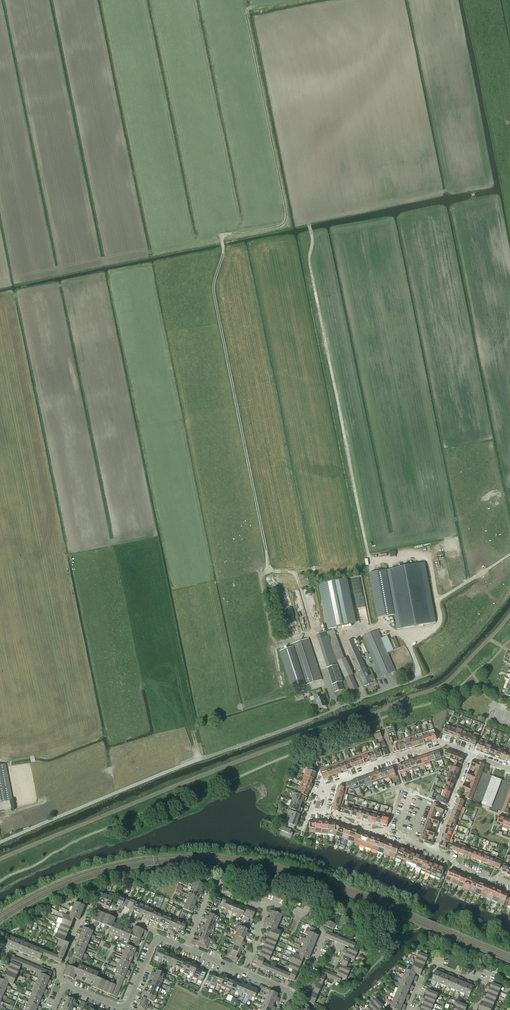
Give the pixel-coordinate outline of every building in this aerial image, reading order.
[(433,605),(425,563),(386,570),(395,620),(397,630),(400,629),(436,622),(433,605)] [(348,578),(320,584),(329,629),(357,623),(348,578)] [(395,671),(377,630),(363,636),(380,678),(395,671)] [(325,632),(316,634),(327,669),(337,666),(337,664),(325,632)] [(292,690),(321,680),(308,639),(293,644),(294,647),(280,651),(292,690)] [(344,657),(337,639),(330,641),(337,660),(344,657)] [(365,667),(353,639),(345,643),(357,671),(359,676),(363,685),(364,685),(364,686),(372,683),(371,681),(375,680),(373,674),(369,676),(365,667)] [(353,675),(346,658),(337,661),(345,679),(352,675),(353,675)] [(337,666),(327,669),(335,693),(340,691),(343,690),(341,682),(342,682),(337,666)] [(358,688),(352,675),(345,679),(351,691),(358,688)] [(326,706),(325,703),(323,697),(317,700),(316,698),(315,698),(316,701),(315,701),(317,706),(318,705),(319,709),(323,708),(326,707),(325,707),(326,706)] [(448,736),(452,726),(446,724),(443,733),(447,735),(447,736),(448,736)] [(395,733),(393,726),(387,728),(389,735),(395,733)] [(454,737),(457,728),(452,726),(448,736),(449,736),(454,737)] [(459,740),(462,730),(457,728),(454,737),(458,739),(458,740),(459,740)] [(437,740),(434,730),(428,732),(429,735),(431,742),(437,740)] [(464,741),(468,732),(462,730),(459,740),(460,740),(464,741)] [(382,737),(380,731),(373,733),(376,740),(382,737)] [(431,742),(429,735),(428,732),(421,734),(424,744),(425,744),(431,742)] [(469,744),(473,734),(468,732),(464,741),(469,743),(468,744),(469,744)] [(424,744),(421,734),(416,735),(419,745),(424,744)] [(475,746),(479,737),(473,734),(469,744),(470,745),(471,744),(475,746)] [(419,745),(416,735),(409,737),(412,747),(419,745)] [(412,747),(409,737),(403,739),(406,749),(412,747)] [(406,749),(403,739),(397,741),(398,744),(400,751),(406,749)] [(483,751),(487,742),(480,740),(477,749),(483,751)] [(489,754),(492,744),(487,742),(483,751),(489,753),(488,754),(489,754)] [(400,751),(398,744),(392,746),(394,753),(400,751)] [(494,757),(498,746),(492,744),(489,754),(494,757)] [(501,758),(504,749),(498,746),(494,757),(495,757),(495,756),(501,758)] [(383,757),(380,751),(379,748),(373,750),(377,759),(383,757)] [(389,755),(386,748),(380,751),(383,757),(389,755)] [(509,751),(504,749),(501,758),(507,760),(509,751)] [(377,759),(373,750),(367,752),(371,761),(377,759)] [(450,759),(452,752),(447,750),(444,757),(450,759)] [(441,757),(439,751),(433,753),(435,759),(441,757)] [(371,761),(367,752),(361,754),(365,764),(371,761)] [(455,761),(458,754),(452,752),(450,759),(455,761)] [(435,759),(433,753),(427,755),(429,761),(435,759)] [(365,764),(361,754),(355,756),(359,766),(358,765),(362,763),(362,764),(365,764)] [(462,763),(464,757),(458,754),(455,761),(462,763)] [(429,761),(427,755),(421,757),(424,767),(430,765),(429,761)] [(359,766),(355,756),(349,759),(353,768),(353,767),(356,765),(357,767),(359,766)] [(424,767),(421,757),(415,759),(415,758),(418,767),(424,765),(424,767)] [(418,767),(415,758),(409,760),(412,770),(418,767)] [(353,768),(349,759),(343,761),(347,770),(347,769),(350,768),(351,769),(353,768)] [(412,770),(409,760),(409,761),(403,763),(406,772),(412,770)] [(482,773),(485,765),(473,760),(470,766),(476,768),(474,774),(480,776),(482,773)] [(347,770),(343,761),(338,763),(341,773),(342,773),(341,771),(344,770),(345,771),(347,770)] [(341,773),(338,763),(332,765),(335,775),(341,773)] [(406,772),(403,763),(397,765),(400,774),(406,772)] [(4,764),(0,765),(0,803),(11,801),(4,764)] [(335,775),(332,765),(326,767),(329,777),(329,776),(332,774),(333,775),(335,775),(335,776),(335,775)] [(457,775),(460,769),(453,767),(451,766),(449,772),(448,771),(448,772),(458,775),(457,775)] [(329,777),(326,767),(320,770),(323,779),(323,778),(327,776),(327,778),(329,777)] [(396,776),(393,767),(387,769),(390,779),(396,776)] [(314,779),(316,773),(310,770),(307,769),(304,775),(314,779)] [(390,779),(387,769),(381,771),(381,770),(380,770),(384,780),(389,778),(390,779)] [(384,780),(380,770),(374,772),(378,782),(384,780)] [(378,782),(374,772),(375,773),(369,775),(372,784),(378,782)] [(456,781),(458,775),(448,772),(446,777),(449,778),(456,781)] [(476,788),(480,776),(474,774),(468,772),(466,778),(472,780),(469,786),(476,788)] [(312,784),(314,779),(304,775),(302,781),(312,785),(313,785),(312,784)] [(372,784),(369,775),(363,777),(365,784),(366,786),(372,784)] [(453,787),(455,781),(456,781),(449,778),(446,784),(453,787)] [(359,786),(357,779),(347,783),(349,786),(349,787),(350,789),(353,788),(354,790),(360,788),(359,786)] [(310,791),(312,785),(302,781),(300,787),(309,791),(310,791)] [(345,793),(347,788),(349,787),(349,786),(347,783),(341,785),(340,786),(339,785),(337,791),(345,793)] [(471,800),(476,788),(469,786),(464,783),(461,790),(467,792),(465,798),(471,800)] [(451,793),(453,787),(446,784),(444,790),(451,793)] [(307,797),(309,791),(300,787),(298,793),(307,797)] [(448,799),(451,793),(444,790),(442,796),(448,799)] [(343,800),(345,793),(337,791),(335,798),(343,800)] [(305,802),(307,798),(295,793),(292,801),(301,805),(303,801),(305,802)] [(446,805),(448,799),(442,796),(439,795),(437,801),(446,805)] [(342,806),(343,800),(335,798),(334,804),(340,806),(340,805),(342,806)] [(462,807),(464,801),(458,798),(456,804),(462,807)] [(506,800),(501,812),(508,814),(509,808),(509,801),(506,800)] [(300,808),(301,805),(292,801),(289,808),(301,813),(303,809),(300,808)] [(443,814),(445,807),(433,803),(428,815),(435,817),(437,812),(443,814)] [(343,809),(343,806),(342,806),(340,805),(340,806),(334,804),(332,810),(341,813),(342,809),(343,809)] [(465,808),(462,807),(456,804),(453,810),(460,813),(463,814),(465,808)] [(344,814),(351,815),(353,806),(353,807),(347,805),(346,807),(344,814)] [(357,817),(359,808),(353,806),(351,815),(357,817)] [(363,819),(365,809),(359,808),(357,817),(363,819)] [(369,821),(372,811),(365,809),(363,819),(369,821),(368,821),(369,821)] [(458,819),(460,813),(453,810),(451,816),(458,819)] [(298,822),(297,822),(300,815),(289,811),(288,815),(291,816),(289,823),(287,823),(286,825),(288,826),(288,827),(294,830),(295,826),(296,826),(298,822)] [(375,823),(378,813),(372,811),(369,821),(375,823)] [(381,824),(384,815),(378,813),(375,823),(375,822),(381,824)] [(387,826),(390,816),(389,816),(389,815),(387,815),(386,815),(384,815),(381,824),(387,826)] [(438,826),(440,819),(435,817),(428,815),(424,827),(430,829),(432,823),(438,826)] [(455,825),(458,819),(451,816),(449,822),(448,822),(455,825)] [(503,825),(506,818),(499,816),(497,822),(503,825)] [(453,831),(455,825),(448,822),(446,828),(453,831)] [(342,838),(346,827),(340,825),(340,824),(336,823),(335,833),(337,833),(336,836),(342,838)] [(293,833),(291,832),(292,830),(280,825),(278,830),(281,831),(280,831),(281,831),(280,835),(291,839),(293,833)] [(348,840),(352,829),(346,827),(342,838),(348,840)] [(434,837),(436,831),(430,829),(424,827),(419,839),(426,841),(428,835),(434,837)] [(455,835),(456,832),(453,831),(446,828),(447,828),(444,834),(453,837),(454,834),(455,835)] [(354,842),(358,831),(352,829),(348,840),(354,842)] [(360,845),(364,834),(358,832),(358,831),(354,842),(360,845)] [(365,847),(369,836),(364,834),(360,845),(365,847)] [(452,840),(453,837),(444,834),(442,840),(449,842),(452,843),(451,845),(451,846),(450,846),(449,849),(452,851),(454,844),(452,843),(453,840),(452,840)] [(371,849),(376,838),(375,838),(369,836),(365,847),(371,849)] [(377,851),(382,840),(376,838),(371,849),(377,851)] [(383,854),(387,843),(381,841),(382,840),(377,851),(383,854)] [(446,848),(448,844),(451,845),(450,846),(451,846),(451,845),(452,843),(449,842),(442,840),(440,846),(446,848)] [(389,856),(393,845),(387,843),(383,854),(389,856)] [(458,853),(462,844),(461,844),(460,846),(454,844),(452,851),(458,853)] [(464,856),(466,849),(467,846),(462,844),(458,853),(464,855),(464,856)] [(395,858),(399,848),(397,847),(393,845),(389,856),(395,858)] [(406,850),(405,850),(402,849),(402,848),(403,846),(401,845),(400,848),(397,857),(402,859),(406,850)] [(410,852),(407,851),(407,850),(408,848),(406,847),(405,850),(406,850),(402,859),(407,861),(410,852)] [(470,858),(473,848),(471,847),(470,850),(466,849),(464,856),(470,858)] [(476,860),(479,850),(473,848),(470,858),(470,857),(476,860)] [(415,855),(415,854),(412,853),(412,852),(413,850),(411,850),(410,852),(407,861),(412,863),(415,855)] [(482,862),(485,852),(479,850),(476,860),(482,862)] [(420,857),(420,856),(417,855),(417,854),(418,853),(416,852),(415,854),(415,855),(412,863),(417,865),(420,857)] [(488,864),(490,858),(487,857),(488,853),(485,852),(482,862),(488,864)] [(422,868),(425,859),(422,857),(422,856),(422,857),(423,855),(421,854),(420,856),(420,857),(417,865),(422,868)] [(493,866),(497,858),(497,857),(491,855),(490,858),(488,864),(493,866)] [(500,869),(503,860),(497,858),(493,866),(500,869)] [(430,862),(430,863),(431,860),(429,859),(429,861),(429,862),(425,860),(426,859),(425,859),(422,868),(421,869),(426,871),(430,862)] [(435,864),(435,865),(436,862),(434,861),(434,863),(434,864),(430,863),(430,862),(426,871),(431,873),(435,864)] [(440,867),(441,866),(441,864),(439,863),(439,865),(439,866),(437,866),(437,865),(435,865),(435,864),(431,873),(430,875),(435,877),(440,867)] [(507,874),(509,865),(503,864),(501,873),(507,874)] [(441,878),(445,869),(446,866),(444,865),(444,867),(444,868),(440,867),(436,875),(441,878)] [(451,883),(456,872),(450,870),(445,880),(451,883)] [(457,885),(462,875),(456,872),(451,883),(457,885)] [(463,888),(468,876),(467,877),(465,876),(462,875),(457,885),(463,888)] [(469,890),(474,879),(468,876),(463,888),(469,890)] [(475,893),(479,882),(473,880),(474,879),(469,890),(475,893)] [(203,890),(205,885),(196,881),(195,884),(192,883),(191,885),(203,890)] [(480,895),(485,885),(479,882),(475,893),(480,895)] [(202,893),(203,890),(191,885),(190,887),(193,888),(192,891),(203,895),(203,894),(202,893)] [(486,898),(491,886),(491,887),(485,885),(480,895),(486,898)] [(492,900),(497,889),(491,886),(486,898),(492,900)] [(498,902),(502,892),(497,890),(497,889),(492,900),(498,902)] [(203,895),(192,891),(191,893),(188,892),(187,894),(199,899),(200,896),(202,897),(203,895)] [(99,904),(103,894),(98,892),(94,902),(99,904)] [(508,901),(509,898),(507,897),(508,895),(502,892),(498,902),(504,905),(506,900),(508,901)] [(104,906),(108,896),(103,894),(99,904),(104,906)] [(199,902),(200,900),(199,899),(187,894),(187,895),(188,896),(187,899),(195,903),(196,900),(199,902)] [(217,909),(222,897),(219,896),(220,895),(217,894),(216,896),(217,897),(214,904),(216,905),(215,908),(217,909)] [(109,908),(113,898),(108,896),(104,906),(109,908)] [(120,909),(126,897),(125,896),(124,897),(120,896),(117,904),(120,906),(118,909),(120,909)] [(126,908),(130,900),(126,898),(127,897),(126,897),(120,909),(122,910),(123,907),(126,908)] [(223,908),(227,899),(222,897),(217,909),(220,910),(221,907),(223,908)] [(194,906),(195,903),(187,899),(185,903),(184,903),(183,904),(196,909),(197,907),(194,906)] [(227,913),(232,900),(232,901),(227,899),(223,908),(226,909),(224,912),(227,913)] [(130,913),(135,900),(134,900),(134,901),(130,900),(126,908),(129,910),(128,912),(130,913)] [(136,912),(139,904),(136,902),(136,901),(135,900),(130,913),(132,914),(133,911),(136,912)] [(232,914),(236,905),(233,904),(234,901),(232,900),(227,913),(228,913),(228,912),(232,914)] [(82,911),(85,906),(75,902),(73,907),(82,911)] [(236,917),(241,904),(240,903),(238,906),(236,905),(232,914),(235,915),(235,916),(236,917)] [(139,917),(145,904),(143,904),(143,905),(139,904),(136,912),(138,913),(137,916),(139,917)] [(145,916),(149,907),(145,906),(146,905),(145,904),(139,917),(141,918),(142,915),(145,916)] [(196,909),(183,904),(183,905),(184,905),(183,909),(191,913),(193,910),(196,911),(196,909)] [(242,916),(246,907),(241,905),(242,904),(241,904),(236,917),(238,918),(240,915),(242,916)] [(149,921),(149,920),(155,906),(154,906),(153,909),(149,907),(145,916),(148,917),(147,920),(149,921)] [(153,923),(157,913),(155,912),(156,909),(157,907),(155,906),(149,920),(152,921),(152,923),(153,923)] [(80,916),(82,911),(73,907),(71,912),(80,916)] [(246,921),(250,909),(246,907),(242,916),(244,917),(243,920),(246,921)] [(253,920),(255,915),(254,915),(255,911),(250,909),(246,921),(248,922),(249,919),(253,920)] [(95,926),(101,912),(96,910),(92,920),(95,921),(94,925),(95,926)] [(159,924),(164,912),(164,910),(162,910),(161,911),(160,914),(157,913),(153,923),(155,924),(155,923),(159,924)] [(280,920),(282,915),(270,910),(268,913),(270,914),(271,913),(272,913),(270,916),(280,920)] [(78,921),(80,916),(71,912),(69,916),(69,917),(74,919),(78,921)] [(102,924),(106,914),(101,912),(95,926),(97,926),(98,923),(102,924)] [(163,927),(167,917),(165,917),(166,913),(164,912),(159,924),(162,925),(161,927),(163,927)] [(62,919),(72,923),(74,919),(69,917),(69,916),(64,914),(62,919)] [(105,930),(110,916),(106,914),(102,924),(105,925),(103,929),(105,930)] [(217,921),(218,917),(210,914),(208,917),(205,915),(205,917),(217,923),(218,922),(217,921)] [(113,923),(115,918),(110,916),(105,930),(106,930),(108,926),(111,928),(113,923)] [(168,928),(173,916),(171,916),(170,919),(167,917),(163,927),(165,928),(165,927),(168,928)] [(174,928),(177,919),(174,918),(175,917),(173,916),(168,928),(168,929),(170,930),(171,927),(174,928)] [(278,925),(280,920),(270,916),(269,919),(268,919),(268,918),(267,917),(265,920),(278,925)] [(217,924),(217,923),(205,917),(204,919),(207,920),(206,923),(214,927),(216,923),(217,924)] [(72,923),(62,919),(60,924),(70,928),(72,923)] [(177,933),(182,920),(181,920),(181,921),(177,919),(174,928),(176,929),(175,932),(177,933)] [(183,932),(187,923),(183,922),(184,921),(182,920),(177,933),(179,934),(180,931),(183,932)] [(276,930),(278,925),(265,920),(265,922),(266,923),(267,922),(268,922),(266,926),(271,928),(276,930)] [(353,949),(355,944),(331,934),(335,925),(323,920),(322,922),(323,923),(324,922),(325,922),(323,926),(328,928),(324,937),(348,947),(353,949)] [(118,925),(113,923),(111,928),(109,932),(112,934),(111,938),(112,938),(118,925)] [(213,931),(214,927),(206,923),(204,926),(201,925),(201,927),(213,932),(214,931),(213,931)] [(70,928),(60,924),(58,929),(68,933),(70,928)] [(118,936),(123,927),(118,925),(112,938),(114,939),(115,935),(118,936)] [(135,938),(139,928),(134,926),(132,931),(130,936),(135,938)] [(246,932),(248,929),(239,926),(237,930),(236,929),(236,930),(249,936),(249,934),(246,932)] [(91,935),(93,931),(83,927),(81,932),(95,938),(95,937),(91,935)] [(123,939),(127,929),(123,927),(118,936),(123,939)] [(213,932),(201,927),(202,927),(200,932),(209,935),(210,933),(213,934),(213,932)] [(318,936),(313,934),(315,929),(310,927),(309,930),(306,929),(305,933),(306,934),(307,933),(308,933),(306,937),(316,941),(318,936)] [(140,940),(143,933),(146,934),(147,931),(139,928),(135,938),(140,940)] [(281,932),(276,930),(271,928),(270,931),(269,931),(269,930),(267,929),(266,931),(279,937),(281,932)] [(66,937),(68,933),(58,929),(56,933),(66,937)] [(132,931),(127,929),(123,939),(128,941),(130,936),(132,931)] [(249,936),(236,930),(235,931),(236,932),(235,935),(244,939),(245,936),(250,939),(251,937),(249,936)] [(277,941),(279,937),(266,931),(265,934),(267,935),(267,934),(268,934),(267,937),(277,941)] [(95,938),(81,932),(79,937),(89,941),(90,938),(94,939),(95,938)] [(208,938),(209,935),(200,932),(198,937),(210,942),(210,941),(212,942),(213,940),(208,938)] [(65,940),(66,937),(56,933),(54,938),(59,940),(64,942),(65,940)] [(243,942),(244,939),(235,935),(233,939),(232,939),(232,940),(245,945),(246,943),(243,942)] [(11,948),(15,939),(10,937),(6,946),(11,948)] [(87,944),(89,941),(79,937),(77,942),(87,946),(91,947),(91,946),(87,944)] [(206,949),(210,942),(198,937),(196,941),(193,939),(190,944),(194,946),(195,945),(206,949)] [(277,941),(267,937),(266,940),(265,940),(265,939),(263,938),(262,941),(275,946),(277,941)] [(314,945),(316,941),(306,937),(305,940),(304,939),(303,938),(302,940),(314,945)] [(136,949),(140,940),(135,938),(131,947),(136,949)] [(16,950),(20,941),(15,939),(11,948),(16,950)] [(66,949),(69,944),(64,942),(59,940),(57,945),(61,947),(66,949)] [(242,949),(244,945),(245,945),(232,940),(231,942),(234,943),(233,946),(243,950),(242,949)] [(312,950),(314,945),(302,940),(301,943),(302,943),(303,943),(304,943),(302,946),(312,950)] [(21,952),(25,943),(20,941),(16,950),(21,952)] [(275,946),(262,941),(261,943),(263,944),(264,943),(265,943),(263,947),(273,951),(275,946)] [(25,954),(29,945),(25,943),(21,952),(25,954)] [(30,956),(34,946),(29,945),(25,954),(30,956)] [(136,949),(131,947),(126,945),(124,950),(137,955),(138,953),(136,952),(135,953),(136,949)] [(35,958),(39,948),(34,946),(30,956),(35,958)] [(84,954),(85,950),(75,946),(73,951),(87,957),(87,955),(84,954)] [(242,951),(243,950),(233,946),(232,948),(229,947),(228,949),(240,954),(241,951),(242,951)] [(310,955),(312,950),(302,946),(301,949),(300,949),(300,948),(299,947),(298,950),(310,955)] [(57,956),(63,958),(66,949),(61,947),(57,956)] [(273,951),(263,947),(262,950),(261,949),(259,948),(258,950),(271,955),(273,951)] [(356,956),(358,951),(353,949),(348,947),(347,950),(346,950),(346,949),(344,948),(343,951),(356,956)] [(42,956),(44,951),(39,948),(35,958),(40,960),(42,956)] [(160,962),(165,951),(160,948),(156,957),(159,958),(158,961),(160,962)] [(236,962),(240,954),(228,949),(225,957),(236,962)] [(137,955),(124,950),(122,955),(132,959),(133,956),(134,956),(134,957),(136,958),(137,955)] [(166,961),(170,951),(169,950),(168,952),(165,951),(160,962),(162,963),(164,960),(166,961)] [(269,960),(271,955),(258,950),(257,953),(259,953),(260,952),(261,953),(259,956),(264,958),(269,960)] [(310,955),(298,950),(297,952),(299,953),(299,952),(300,952),(299,955),(298,956),(303,958),(308,960),(310,955)] [(51,960),(53,954),(44,951),(42,956),(51,960)] [(87,957),(73,951),(71,956),(76,958),(81,960),(82,957),(86,958),(87,957)] [(174,954),(171,953),(172,952),(170,951),(166,961),(168,962),(167,965),(169,966),(174,954)] [(354,961),(356,956),(343,951),(342,953),(344,954),(345,953),(344,957),(349,959),(354,961)] [(427,960),(428,956),(419,952),(417,957),(429,962),(430,960),(428,959),(428,960),(427,960)] [(175,967),(178,958),(175,957),(177,954),(175,953),(174,954),(169,966),(170,967),(171,966),(175,967)] [(61,964),(63,958),(57,956),(53,954),(51,960),(61,964)] [(301,962),(303,958),(298,956),(299,955),(294,954),(292,957),(291,957),(292,956),(290,955),(289,957),(301,962)] [(73,968),(76,958),(71,956),(67,965),(73,968)] [(179,970),(184,957),(182,956),(181,959),(178,958),(175,967),(178,969),(178,970),(179,970)] [(260,968),(263,963),(264,958),(259,956),(255,966),(260,968)] [(21,966),(23,961),(13,957),(11,962),(21,966)] [(183,973),(188,962),(185,961),(186,958),(184,957),(179,970),(180,971),(180,969),(184,971),(183,973)] [(299,967),(301,962),(289,957),(288,960),(290,961),(290,960),(291,960),(290,963),(299,967)] [(346,968),(349,959),(344,957),(340,965),(346,968)] [(429,962),(417,957),(415,962),(424,966),(426,963),(427,963),(426,964),(428,965),(429,962)] [(133,964),(130,963),(129,963),(128,963),(120,960),(118,964),(128,968),(129,965),(130,965),(130,966),(132,967),(133,964)] [(188,974),(194,961),(192,960),(190,963),(188,962),(183,973),(188,975),(188,974)] [(30,970),(32,965),(23,961),(21,966),(30,970)] [(196,969),(197,966),(194,965),(195,962),(194,961),(188,974),(189,974),(190,973),(193,975),(196,969)] [(19,970),(21,966),(11,962),(10,965),(9,965),(9,964),(7,963),(6,965),(19,970)] [(423,969),(424,966),(415,962),(413,967),(425,972),(426,969),(424,969),(423,969)] [(270,972),(272,967),(263,963),(260,968),(270,972)] [(299,967),(290,963),(288,966),(288,965),(286,964),(285,967),(292,970),(297,972),(299,967)] [(127,971),(128,968),(118,964),(116,969),(129,974),(130,972),(128,971),(128,972),(127,971)] [(17,975),(19,970),(6,965),(5,968),(7,968),(8,967),(9,968),(7,971),(17,975)] [(40,974),(42,969),(32,965),(30,970),(40,974)] [(67,980),(73,968),(67,965),(63,975),(67,976),(67,977),(66,977),(65,979),(67,980)] [(79,979),(84,967),(79,965),(77,969),(75,974),(78,976),(78,977),(77,976),(76,978),(79,979)] [(348,974),(350,969),(346,968),(340,965),(339,969),(338,969),(338,968),(336,967),(335,969),(348,974)] [(85,978),(89,969),(84,967),(79,979),(81,980),(82,978),(81,978),(81,977),(85,978)] [(197,981),(202,968),(200,967),(199,970),(196,969),(193,975),(192,978),(196,979),(195,980),(197,981)] [(279,976),(281,971),(272,967),(270,972),(279,976)] [(413,967),(411,971),(416,973),(416,974),(420,976),(422,972),(423,972),(422,973),(424,974),(425,972),(413,967)] [(75,974),(77,969),(73,968),(67,980),(70,981),(70,979),(69,979),(70,978),(73,979),(75,974)] [(202,982),(206,973),(203,972),(204,969),(202,968),(197,981),(198,981),(198,980),(202,982)] [(49,978),(52,973),(42,969),(40,974),(49,978)] [(88,983),(93,971),(89,969),(85,978),(88,980),(87,981),(87,980),(86,982),(88,983)] [(129,974),(116,969),(114,974),(119,976),(124,978),(125,974),(126,975),(126,976),(128,976),(129,974)] [(346,979),(348,974),(335,969),(334,972),(336,972),(337,972),(338,972),(336,975),(322,969),(316,983),(321,986),(325,976),(339,982),(341,978),(346,979)] [(414,977),(416,974),(416,973),(411,971),(406,969),(404,974),(417,979),(418,977),(416,976),(415,977),(414,977)] [(436,982),(441,970),(439,969),(438,971),(439,971),(439,972),(436,971),(431,980),(436,982)] [(164,978),(165,974),(156,970),(155,973),(152,972),(151,974),(164,979),(165,978),(164,978)] [(293,982),(297,972),(292,970),(290,974),(288,980),(293,982)] [(441,984),(445,975),(442,973),(442,972),(443,973),(444,971),(441,970),(436,982),(441,984)] [(17,975),(7,971),(6,974),(5,974),(5,973),(4,972),(3,975),(15,980),(17,975)] [(96,977),(98,973),(93,971),(88,983),(91,984),(91,982),(90,982),(91,981),(94,982),(96,977)] [(288,980),(290,974),(281,971),(279,976),(287,979),(288,980)] [(212,980),(215,973),(213,973),(211,975),(208,974),(205,983),(209,985),(208,986),(209,986),(212,980)] [(218,978),(215,977),(216,974),(215,973),(212,980),(209,986),(210,987),(211,986),(215,987),(216,984),(218,978)] [(446,986),(451,974),(449,973),(448,975),(449,975),(448,976),(445,975),(441,984),(446,986)] [(48,981),(49,978),(40,974),(38,978),(50,983),(51,981),(50,980),(49,981),(48,981)] [(164,979),(151,974),(151,976),(154,977),(152,980),(161,984),(163,980),(164,980),(164,979)] [(220,987),(225,974),(223,974),(222,977),(219,975),(218,978),(216,984),(219,986),(219,987),(220,987)] [(225,988),(229,979),(226,978),(227,975),(225,974),(220,987),(221,988),(221,987),(225,988)] [(417,979),(404,974),(402,979),(412,983),(413,980),(414,980),(414,981),(416,982),(417,979)] [(451,988),(455,979),(451,977),(452,976),(453,977),(453,975),(451,974),(446,986),(451,988)] [(13,985),(15,980),(3,975),(2,977),(3,978),(4,977),(5,977),(3,980),(3,981),(8,983),(13,985)] [(97,989),(102,977),(100,976),(99,977),(100,978),(100,979),(96,977),(94,982),(92,987),(97,989)] [(120,987),(124,978),(119,976),(115,985),(120,987)] [(102,991),(106,981),(103,980),(103,979),(104,979),(105,978),(102,977),(97,989),(102,991)] [(229,991),(235,978),(233,977),(232,980),(229,979),(225,988),(229,990),(228,991),(229,991)] [(455,990),(460,978),(458,977),(457,979),(458,979),(458,980),(455,979),(451,988),(455,990)] [(50,983),(38,978),(36,983),(46,987),(47,984),(48,984),(48,985),(49,986),(50,983)] [(234,992),(238,983),(235,982),(237,979),(235,978),(229,991),(230,992),(231,990),(234,992)] [(460,992),(464,983),(461,981),(461,980),(462,981),(463,979),(460,978),(455,990),(460,992)] [(8,983),(3,981),(3,980),(0,979),(0,985),(10,989),(11,988),(7,986),(8,983)] [(411,986),(412,983),(402,979),(400,983),(413,989),(414,986),(412,986),(411,987),(411,986)] [(106,993),(112,981),(109,980),(108,981),(109,982),(109,983),(106,981),(102,991),(106,993)] [(160,987),(161,984),(152,980),(151,983),(148,981),(147,983),(160,989),(161,988),(160,987)] [(111,995),(115,985),(112,984),(112,983),(113,983),(114,981),(112,981),(106,993),(111,995)] [(239,995),(244,983),(244,982),(242,981),(241,984),(238,983),(234,992),(238,993),(238,995),(239,995)] [(465,994),(470,982),(467,981),(467,983),(468,983),(467,984),(464,983),(460,992),(465,994)] [(470,996),(474,987),(471,985),(470,985),(471,984),(471,985),(472,983),(470,982),(465,994),(470,996)] [(44,990),(46,987),(36,983),(34,988),(46,993),(47,991),(46,990),(45,991),(44,990)] [(160,989),(147,983),(147,985),(150,987),(148,989),(157,993),(159,994),(161,989),(160,989)] [(245,994),(248,985),(244,983),(239,995),(241,996),(242,993),(245,994)] [(312,993),(317,995),(321,986),(316,983),(312,993)] [(413,989),(400,983),(398,988),(408,992),(409,989),(410,990),(412,991),(413,989)] [(499,992),(501,987),(492,983),(490,986),(489,986),(490,985),(488,984),(487,986),(499,992)] [(116,997),(120,987),(115,985),(111,995),(116,997)] [(248,999),(253,987),(248,985),(245,994),(247,995),(246,998),(248,999)] [(497,996),(499,992),(487,986),(486,989),(488,990),(488,989),(489,989),(488,992),(497,996)] [(254,998),(258,989),(253,987),(248,999),(251,1000),(252,997),(254,998)] [(46,993),(34,988),(32,993),(42,997),(43,993),(44,994),(44,995),(45,995),(46,993)] [(407,996),(408,992),(398,988),(396,993),(409,998),(410,996),(408,995),(408,996),(407,996)] [(436,999),(438,994),(426,988),(425,991),(427,992),(427,991),(428,991),(427,995),(436,999)] [(156,997),(157,993),(148,989),(147,992),(144,991),(144,993),(156,998),(157,997),(156,997)] [(276,997),(278,994),(269,991),(267,994),(266,994),(266,995),(278,1000),(279,998),(276,997)] [(495,1001),(497,996),(488,992),(486,995),(486,994),(484,993),(483,996),(495,1001)] [(40,1000),(42,997),(32,993),(30,998),(40,1002),(42,1003),(43,1000),(42,999),(41,1000),(40,1000)] [(156,998),(144,993),(143,995),(146,996),(145,999),(144,999),(150,1001),(153,1003),(155,999),(156,999),(156,998)] [(312,993),(308,1002),(313,1005),(317,995),(312,993)] [(409,998),(396,993),(394,998),(404,1002),(405,999),(406,999),(406,1000),(408,1001),(409,998)] [(278,1000),(266,995),(265,996),(266,997),(265,1000),(274,1004),(275,1001),(278,1002),(278,1000)] [(434,1003),(436,999),(427,995),(425,998),(424,997),(425,997),(423,996),(422,998),(434,1003)] [(493,1006),(495,1001),(483,996),(482,998),(484,999),(484,998),(485,998),(484,1002),(493,1006)] [(75,1003),(76,1001),(67,997),(65,1002),(77,1007),(78,1004),(75,1003)] [(149,1005),(150,1001),(144,999),(145,999),(142,997),(140,1000),(137,999),(137,1001),(149,1006),(150,1005),(149,1005)] [(39,1003),(40,1002),(30,998),(29,999),(28,1002),(38,1006),(39,1003)] [(403,1005),(404,1002),(394,998),(392,1002),(405,1007),(406,1005),(404,1004),(404,1005),(403,1005)] [(432,1008),(434,1003),(422,998),(421,1001),(423,1001),(423,1000),(424,1001),(423,1004),(432,1008)] [(375,999),(372,1002),(379,1009),(383,1009),(381,1009),(380,1009),(383,1006),(375,999)] [(272,1007),(274,1004),(265,1000),(263,1004),(262,1003),(262,1004),(275,1009),(275,1008),(272,1007)] [(149,1006),(137,1001),(136,1003),(139,1004),(138,1007),(145,1009),(147,1009),(148,1007),(149,1008),(149,1006)] [(467,1006),(455,1001),(454,1003),(456,1004),(456,1003),(457,1003),(456,1007),(464,1009),(466,1009),(467,1006)] [(41,1007),(38,1006),(28,1002),(26,1007),(34,1009),(36,1009),(37,1008),(38,1008),(38,1009),(39,1009),(41,1007)] [(65,1002),(63,1007),(71,1009),(72,1009),(73,1008),(76,1009),(77,1007),(65,1002)] [(493,1006),(484,1002),(483,1005),(482,1004),(480,1003),(479,1005),(490,1009),(492,1009),(493,1006)]
